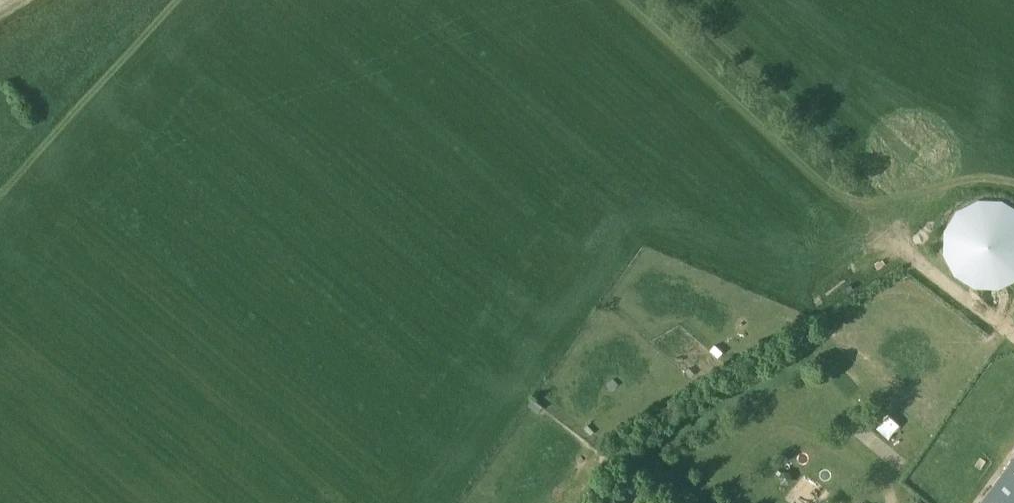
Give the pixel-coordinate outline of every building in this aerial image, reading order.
[(1012,224),(1006,220),(999,217),(993,215),(986,215),(979,216),(972,219),(966,222),(962,226),(958,231),(955,237),(953,244),(953,251),(954,258),(956,266),(961,272),(964,276),(971,281),(976,283),(982,285),(990,285),(997,284),(1003,282),(1007,280),(1013,275),(1013,274),(1013,227),(1012,224)] [(982,499),(979,502),(1013,502),(1013,457),(982,499)]
